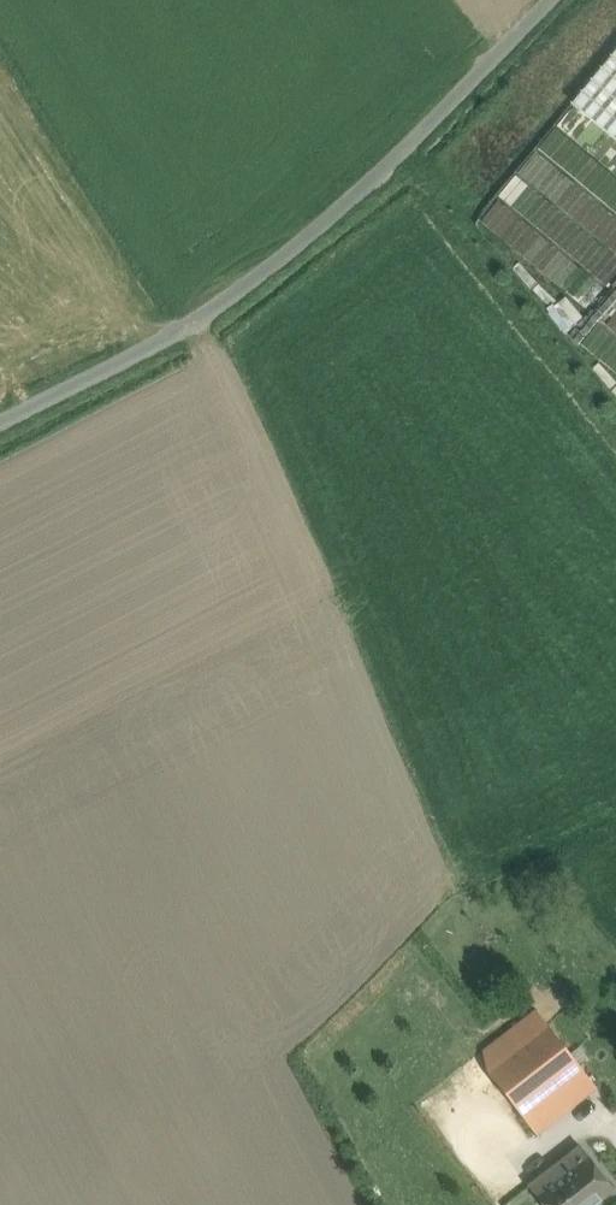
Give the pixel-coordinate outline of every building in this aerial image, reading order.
[(574,105),(615,140),(615,54),(574,105)] [(574,105),(472,229),(591,326),(570,352),(615,390),(615,140),(574,105)] [(536,1010),(483,1052),(487,1069),(546,1023),(536,1010)] [(487,1069),(486,1069),(534,1132),(595,1085),(546,1023),(487,1069)] [(528,1184),(544,1204),(593,1204),(614,1189),(579,1145),(528,1184)]
